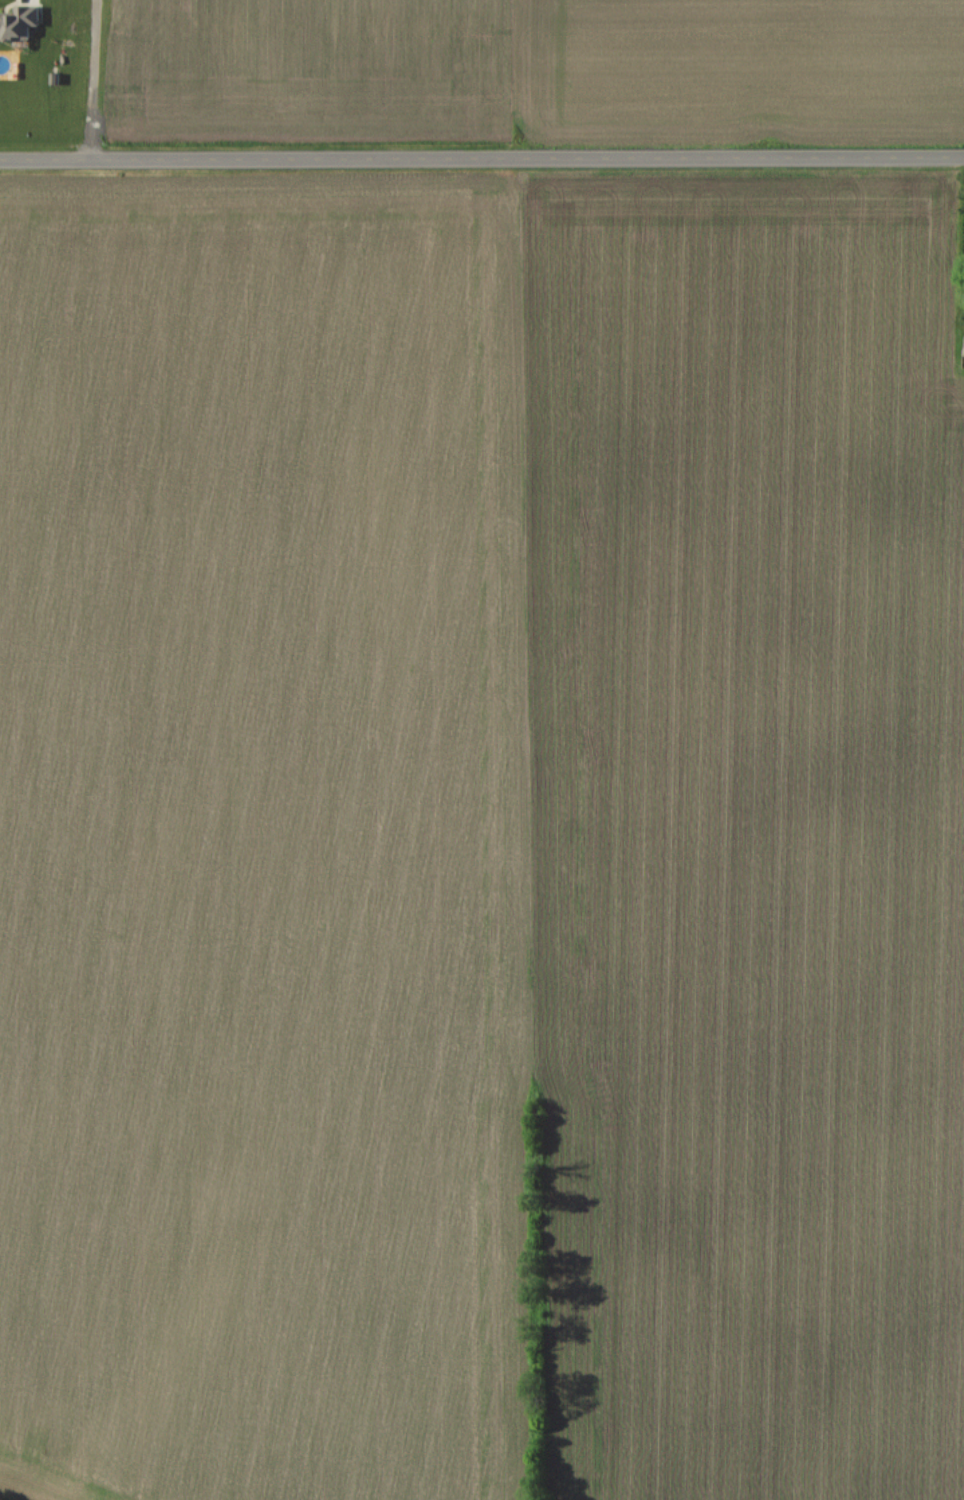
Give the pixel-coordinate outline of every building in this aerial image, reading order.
[(12,6),(12,13),(0,13),(0,37),(27,37),(27,26),(37,26),(37,5),(12,6)]
